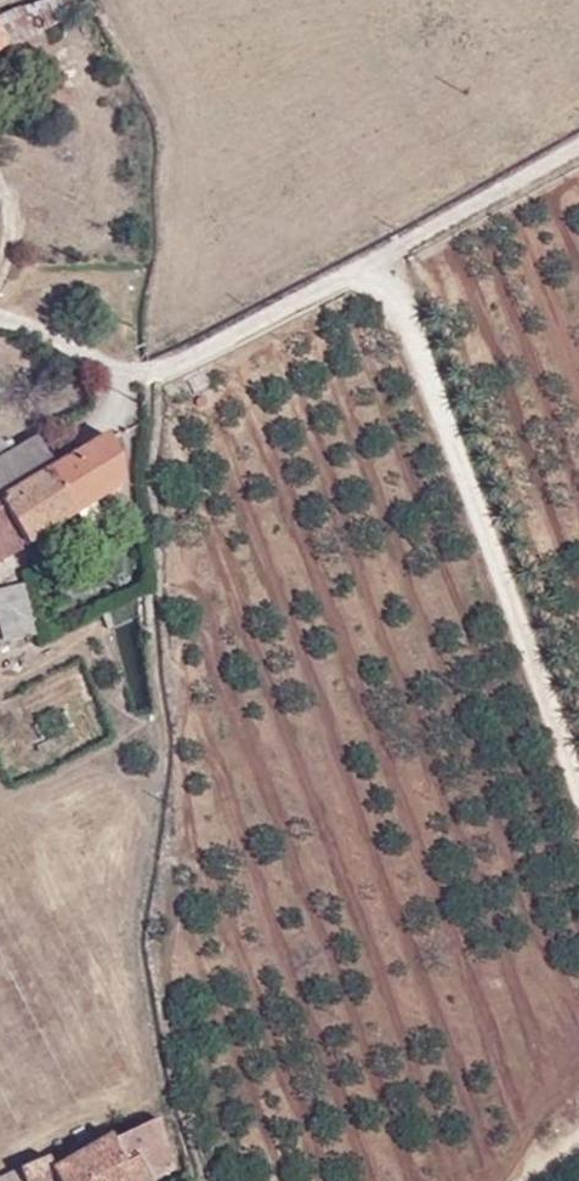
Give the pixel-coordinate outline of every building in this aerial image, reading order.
[(0,15),(0,35),(7,47),(34,33),(19,6),(0,15)] [(125,484),(122,458),(106,433),(53,467),(36,438),(11,452),(0,434),(0,435),(0,561),(125,484)] [(9,644),(42,634),(26,584),(0,592),(0,615),(9,644)] [(59,1180),(154,1180),(174,1169),(160,1118),(114,1140),(109,1134),(54,1166),(51,1168),(56,1176),(59,1180)] [(25,1180),(43,1180),(56,1176),(51,1168),(54,1166),(48,1154),(20,1168),(25,1180)] [(20,1168),(19,1168),(0,1176),(0,1180),(25,1180),(20,1168)]
